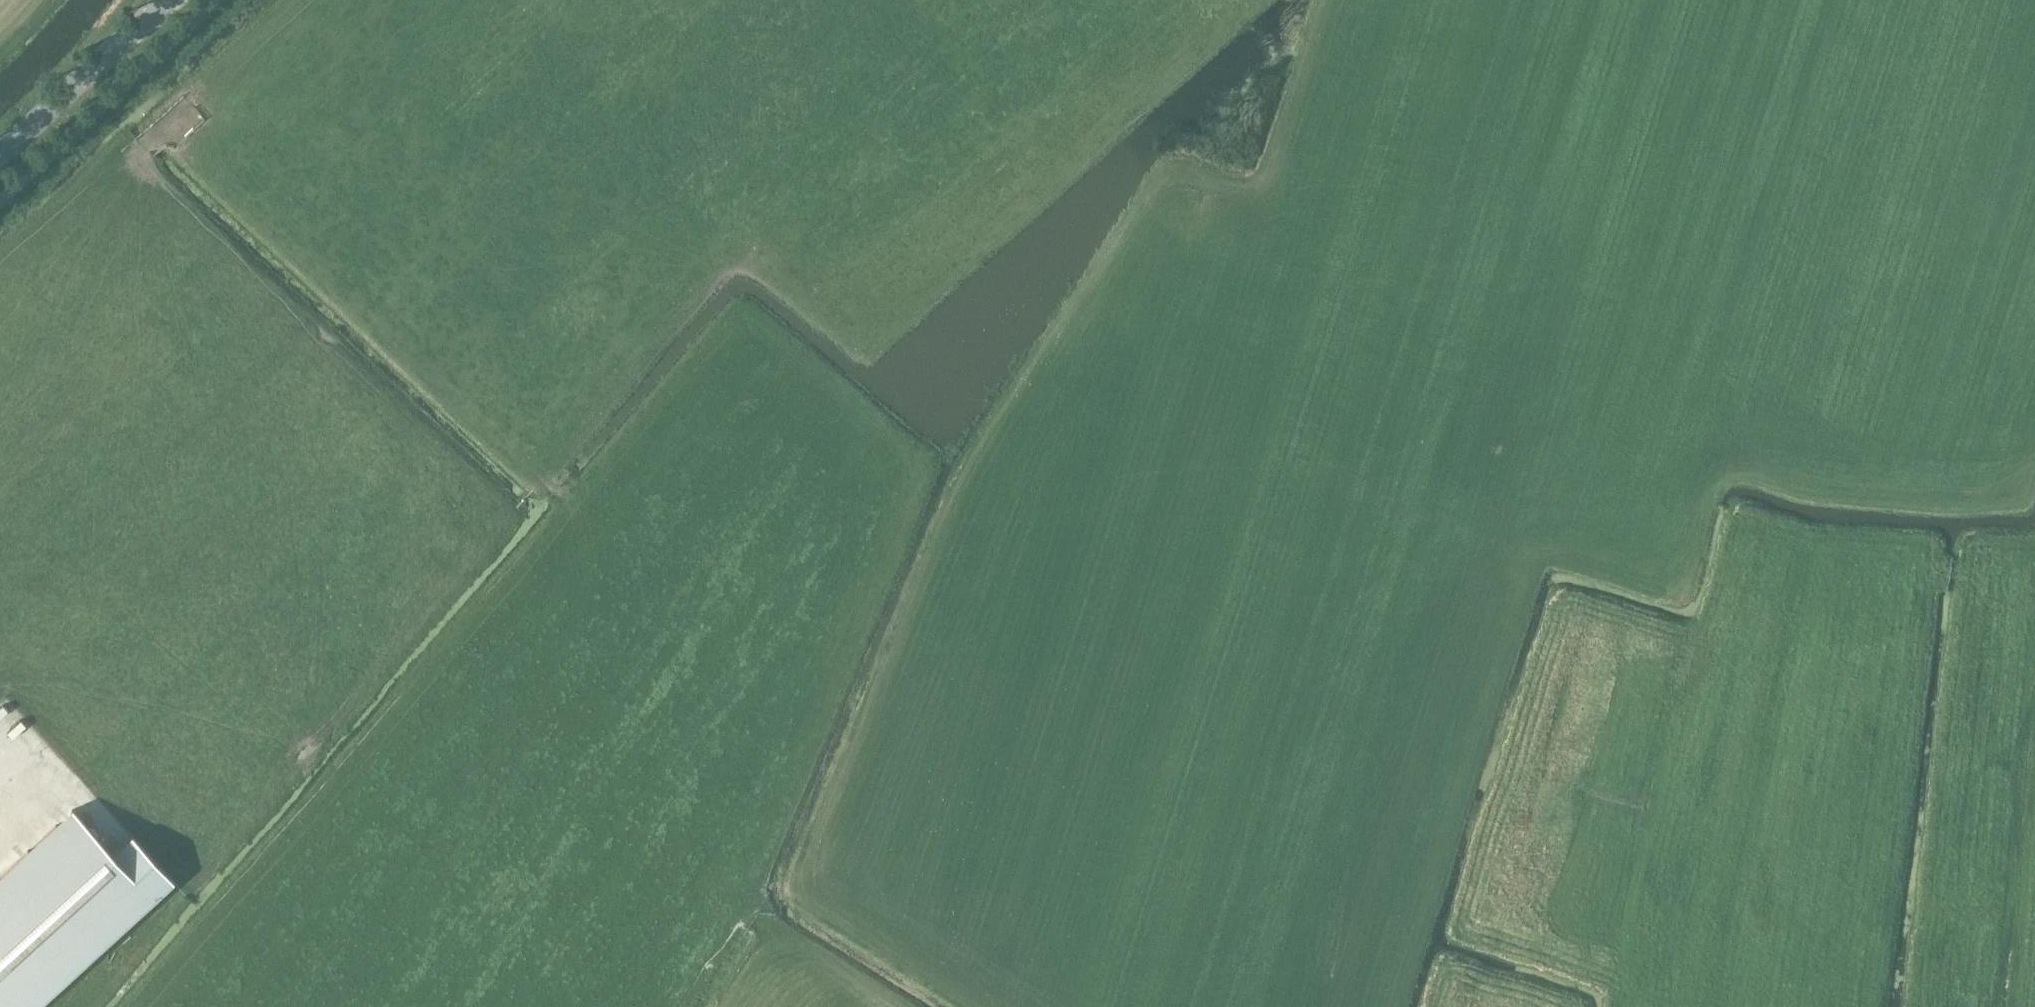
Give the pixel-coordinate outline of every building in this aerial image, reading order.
[(153,898),(72,809),(0,875),(0,1006),(33,1006),(153,898)]
